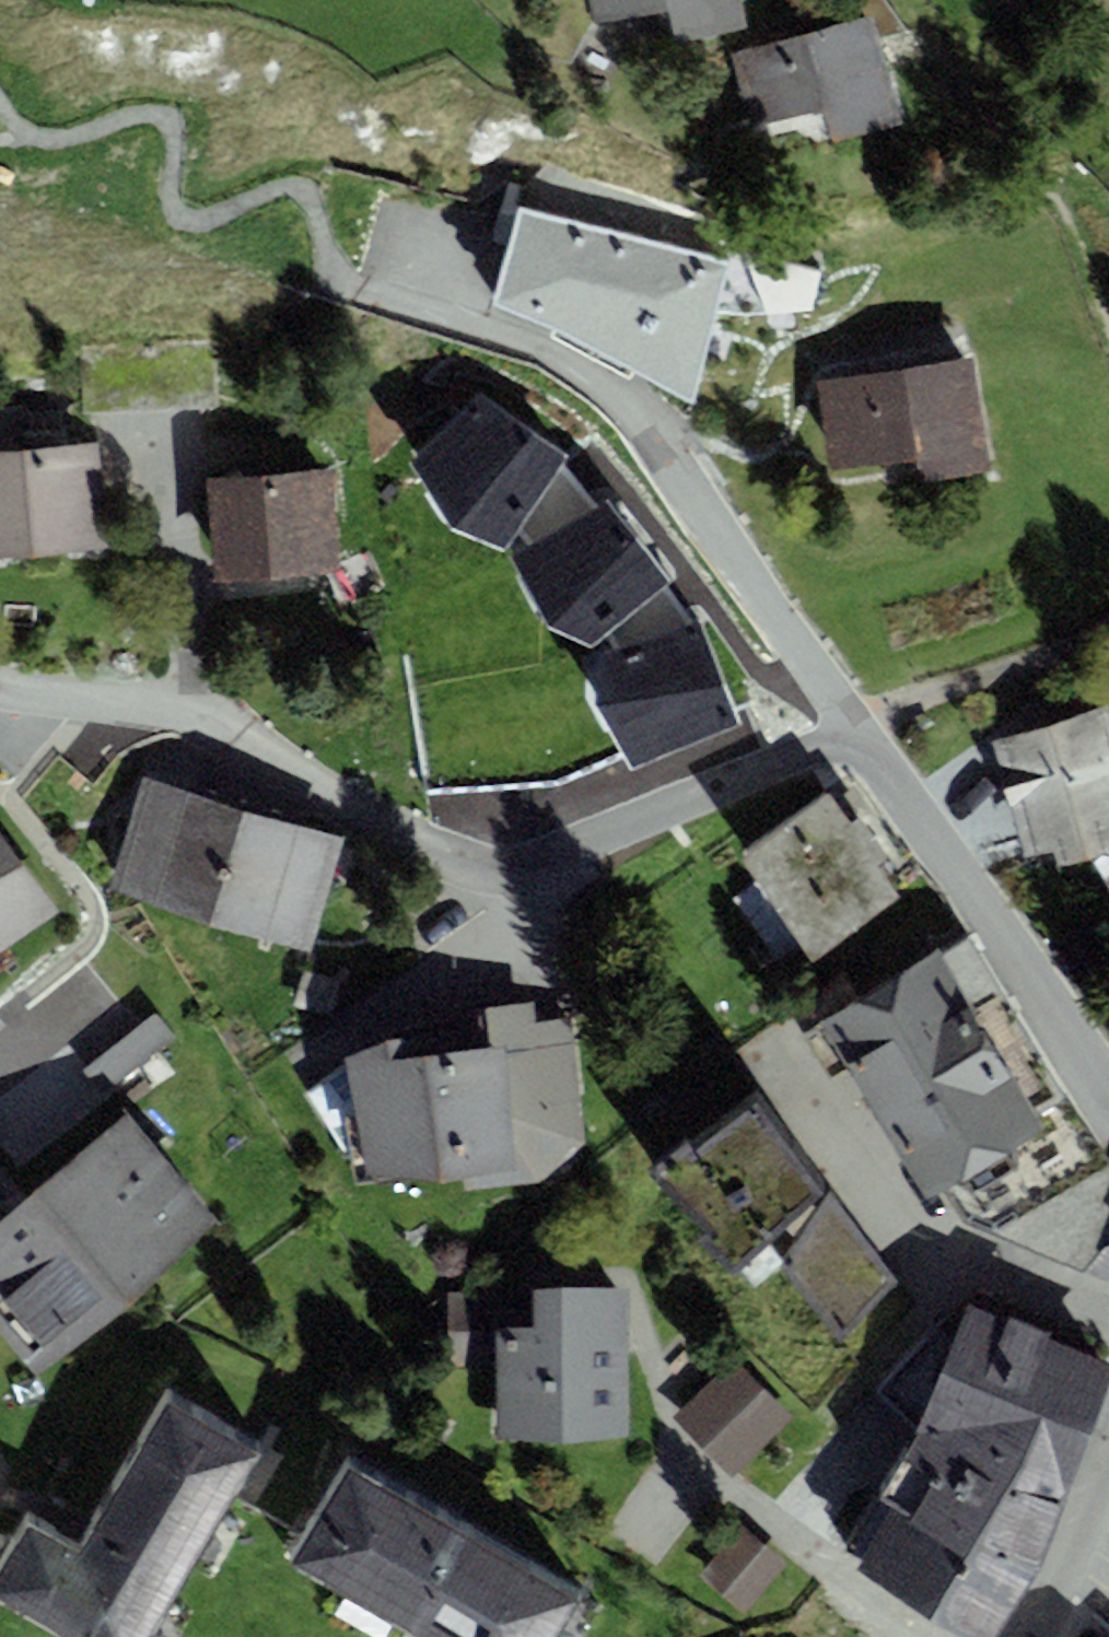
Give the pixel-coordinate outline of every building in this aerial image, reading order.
[(665,0),(587,0),(592,25),(667,11),(665,0)] [(667,11),(673,41),(745,28),(740,0),(665,0),(667,11)] [(875,20),(732,56),(751,128),(824,109),(832,141),(902,123),(875,20)] [(728,263),(517,210),(491,302),(692,402),(728,263)] [(763,304),(811,300),(807,249),(759,253),(763,304)] [(971,358),(816,382),(830,473),(919,460),(923,483),(989,473),(971,358)] [(571,495),(585,484),(550,447),(554,442),(472,391),(410,452),(450,508),(500,528),(509,512),(527,533),(576,505),(571,495)] [(0,453),(0,556),(110,545),(100,443),(0,453)] [(333,470),(205,480),(213,579),(341,569),(333,470)] [(608,623),(674,589),(658,565),(661,563),(601,489),(595,493),(585,484),(571,495),(576,505),(527,533),(513,542),(550,605),(591,622),(602,612),(608,623)] [(674,589),(608,623),(615,635),(604,637),(600,686),(636,742),(736,699),(697,609),(691,609),(674,589)] [(994,742),(1027,858),(1055,850),(1060,866),(1108,852),(1108,710),(994,742)] [(243,808),(143,777),(108,888),(209,919),(243,808)] [(813,963),(902,901),(878,866),(890,858),(861,817),(850,825),(829,795),(739,858),(813,963)] [(344,839),(243,808),(209,919),(309,950),(344,839)] [(58,900),(0,837),(0,953),(58,900)] [(872,1112),(1020,1021),(968,937),(820,1028),(872,1112)] [(385,1039),(345,1059),(306,1093),(362,1184),(463,1181),(465,1192),(541,1180),(584,1143),(571,1018),(536,1023),(535,1004),(487,1009),(485,1028),(385,1039)] [(948,1189),(1076,1110),(1020,1021),(872,1112),(927,1202),(948,1189)] [(894,1283),(755,1100),(653,1174),(710,1233),(702,1242),(735,1271),(765,1245),(840,1337),(894,1283)] [(948,1189),(966,1220),(1108,1282),(1108,1161),(1076,1110),(948,1189)] [(213,1222),(127,1120),(0,1226),(0,1330),(35,1371),(128,1307),(213,1222)] [(498,1291),(447,1292),(450,1368),(495,1367),(497,1439),(633,1435),(629,1288),(531,1291),(532,1327),(499,1328),(498,1291)] [(845,1555),(965,1636),(995,1636),(1035,1572),(1108,1383),(1108,1366),(968,1303),(950,1350),(931,1330),(877,1390),(919,1430),(845,1555)] [(792,1418),(736,1361),(677,1418),(732,1475),(792,1418)] [(29,1516),(0,1566),(0,1591),(79,1636),(151,1636),(262,1447),(169,1394),(80,1546),(29,1516)] [(404,1624),(463,1522),(348,1456),(289,1557),(404,1624)] [(577,1589),(463,1522),(404,1624),(427,1636),(549,1636),(577,1589)] [(786,1563),(741,1526),(700,1576),(745,1612),(786,1563)]
